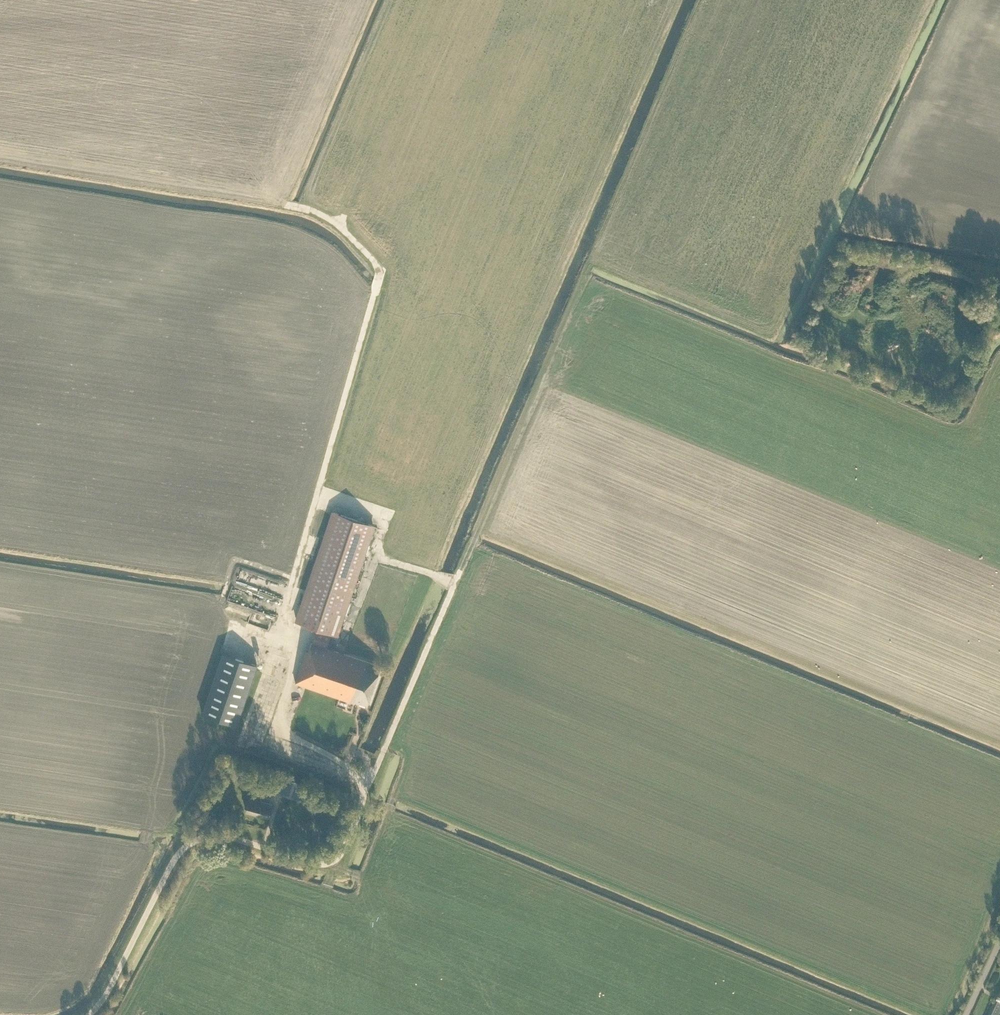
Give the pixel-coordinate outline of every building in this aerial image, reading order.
[(296,622),(320,630),(319,631),(316,630),(312,644),(311,643),(306,659),(304,658),(295,683),(354,703),(355,701),(367,705),(380,666),(334,650),(339,635),(336,634),(370,535),(373,525),(333,513),(326,535),(296,622)] [(238,579),(252,584),(256,572),(242,568),(238,579)] [(222,654),(202,714),(236,725),(256,666),(222,654)] [(281,778),(276,794),(300,801),(305,785),(281,778)] [(257,788),(255,795),(269,799),(271,792),(257,788)] [(268,803),(254,799),(250,798),(246,811),(269,818),(272,804),(268,803)] [(991,1014),(999,1014),(999,995),(991,1014)]
